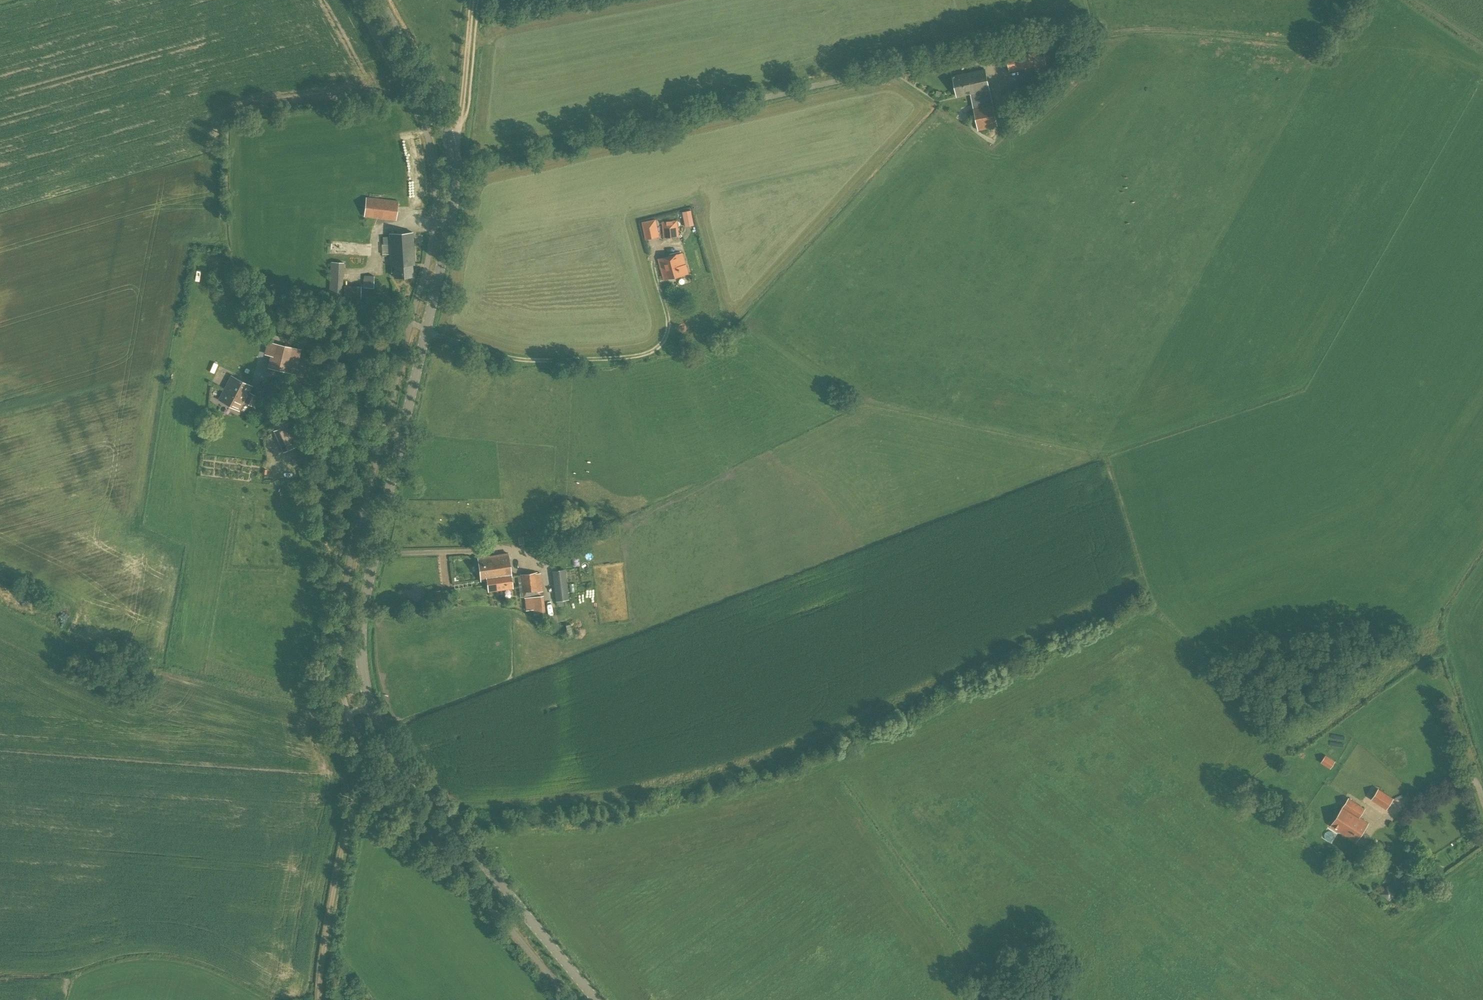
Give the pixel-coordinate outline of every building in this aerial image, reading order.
[(1007,56),(1009,72),(1046,66),(1043,50),(1007,56)] [(1064,66),(1057,60),(1048,69),(1055,75),(1064,66)] [(973,108),(978,131),(997,127),(993,104),(990,90),(989,90),(985,69),(953,75),(957,97),(970,94),(973,108)] [(1006,96),(1019,109),(1031,98),(1031,99),(1047,83),(1036,72),(1020,88),(1017,85),(1006,96)] [(363,217),(396,220),(399,200),(365,197),(363,217)] [(691,210),(682,211),(685,227),(694,225),(691,210)] [(642,222),(646,238),(659,235),(656,219),(642,222)] [(662,222),(664,237),(679,236),(678,220),(662,222)] [(391,272),(393,272),(394,277),(413,276),(412,264),(415,264),(413,232),(389,233),(389,236),(382,237),(382,244),(389,243),(391,272)] [(685,264),(682,253),(658,259),(663,279),(688,273),(686,264),(685,264)] [(328,300),(341,301),(343,262),(331,261),(328,300)] [(363,287),(374,288),(374,276),(364,275),(363,287)] [(343,301),(361,301),(361,286),(343,286),(343,301)] [(267,341),(264,354),(270,355),(267,367),(296,374),(300,354),(302,349),(300,349),(267,341)] [(231,375),(223,389),(232,393),(233,390),(246,397),(255,401),(258,396),(249,392),(252,386),(231,375)] [(232,393),(223,389),(218,399),(239,411),(244,401),(253,406),(255,401),(246,397),(233,390),(232,393)] [(275,430),(274,430),(283,452),(295,447),(286,425),(287,425),(280,408),(268,413),(275,430)] [(541,536),(526,538),(528,551),(543,548),(541,536)] [(486,579),(511,576),(512,576),(508,553),(477,558),(481,580),(486,579)] [(563,600),(569,599),(565,569),(551,571),(555,601),(556,601),(557,607),(563,606),(563,600)] [(532,597),(533,614),(545,613),(543,595),(540,595),(537,572),(520,574),(520,575),(517,575),(520,597),(523,597),(523,598),(532,597)] [(511,576),(486,579),(488,591),(513,588),(511,576)] [(1321,762),(1330,769),(1335,761),(1326,755),(1321,762)] [(1394,798),(1378,788),(1371,799),(1386,809),(1394,798)] [(1360,817),(1365,808),(1349,798),(1330,826),(1356,842),(1368,822),(1360,817)] [(1391,899),(1399,888),(1390,881),(1382,892),(1391,899)]
